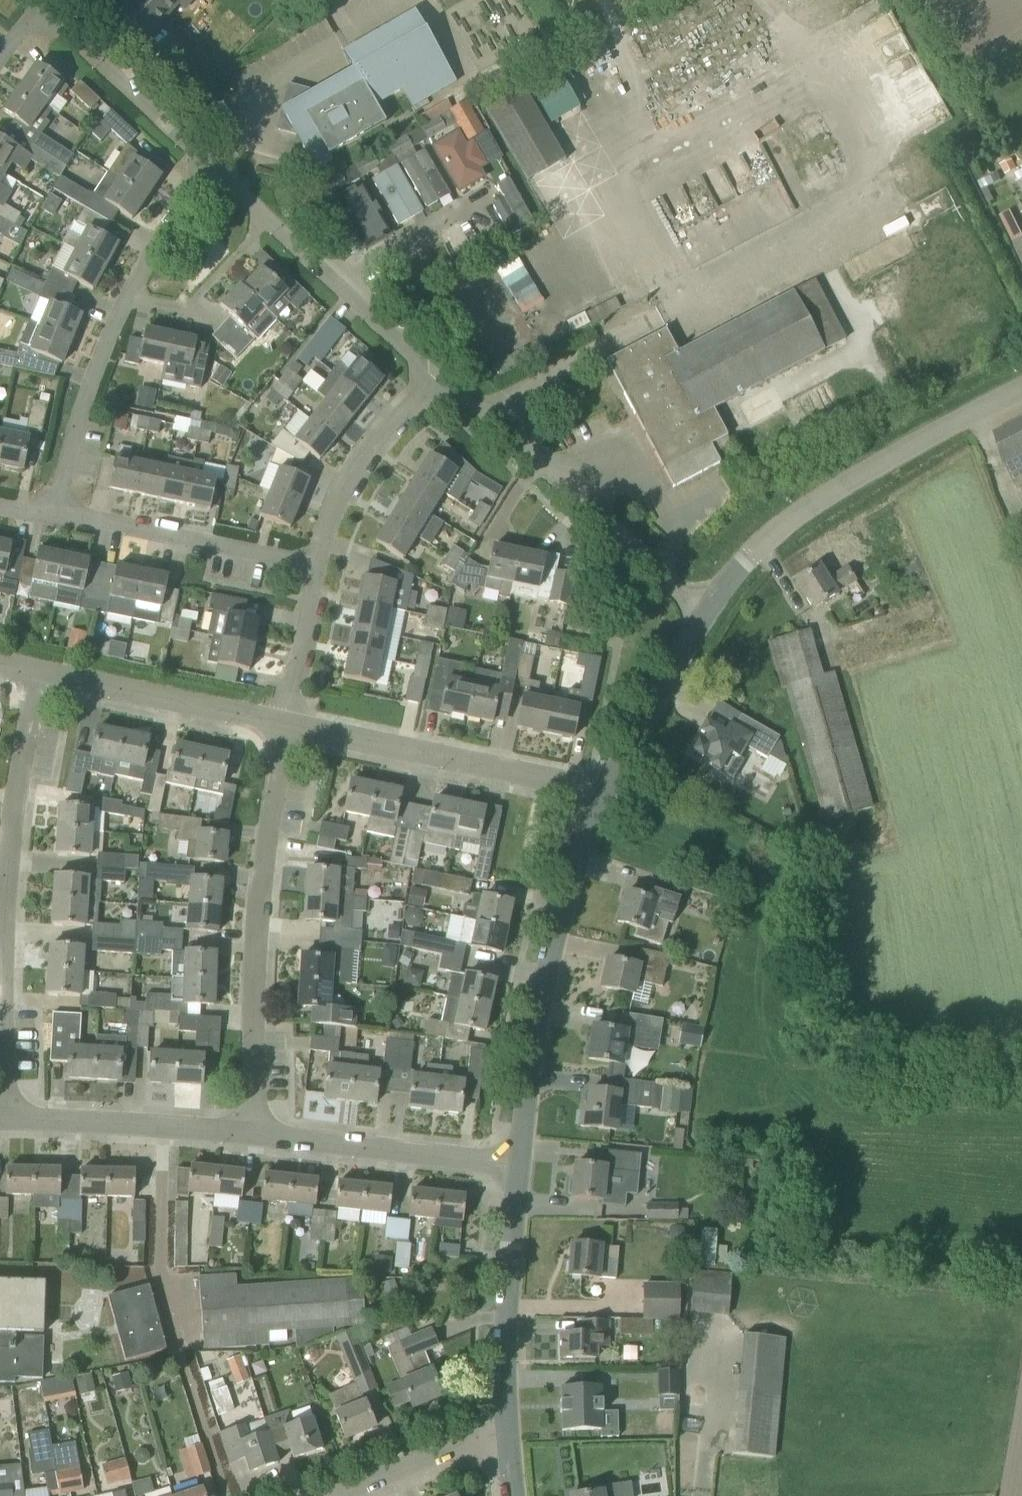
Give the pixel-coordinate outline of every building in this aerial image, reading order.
[(118,12),(146,39),(180,4),(176,0),(130,0),(118,12)] [(285,109),(279,129),(297,134),(296,135),(316,169),(333,160),(330,154),(385,122),(376,104),(403,89),(412,106),(456,81),(415,10),(345,50),(355,68),(298,100),(297,99),(296,100),(297,101),(285,109)] [(21,87),(46,105),(54,93),(61,98),(68,87),(37,64),(21,87)] [(540,92),(554,122),(585,107),(571,78),(540,92)] [(80,81),(71,91),(91,110),(100,100),(80,81)] [(46,105),(21,87),(4,111),(29,129),(38,116),(45,120),(52,109),(46,105)] [(526,181),(568,161),(536,91),(494,111),(526,181)] [(427,139),(458,122),(452,110),(453,110),(448,100),(418,117),(423,126),(421,128),(427,139)] [(467,102),(453,110),(452,110),(458,122),(468,139),(482,131),(467,102)] [(110,109),(100,120),(111,129),(127,144),(128,146),(129,145),(138,135),(110,109)] [(822,109),(774,129),(783,152),(831,132),(822,109)] [(395,157),(427,139),(421,128),(388,146),(395,157)] [(458,131),(436,143),(442,154),(452,149),(468,179),(480,172),(458,131)] [(40,133),(33,145),(56,159),(67,165),(73,155),(63,148),(40,133)] [(4,174),(4,173),(10,163),(23,171),(29,159),(60,177),(60,176),(67,165),(56,159),(33,145),(26,155),(0,139),(0,172),(4,174)] [(138,153),(128,146),(127,144),(109,172),(146,198),(161,175),(135,158),(138,153)] [(800,164),(810,188),(851,172),(841,148),(800,164)] [(427,154),(407,167),(435,212),(455,199),(427,154)] [(374,155),(355,165),(362,176),(380,166),(374,155)] [(329,195),(362,176),(355,165),(322,184),(308,192),(322,217),(337,208),(329,195)] [(401,170),(378,184),(406,232),(430,218),(401,170)] [(16,182),(17,181),(4,173),(4,174),(0,172),(0,218),(13,225),(19,216),(20,214),(3,204),(9,194),(16,182)] [(111,223),(118,211),(132,219),(146,198),(109,172),(94,194),(93,196),(86,208),(110,223),(111,223)] [(86,208),(93,196),(60,176),(60,177),(53,189),(85,208),(86,208)] [(498,186),(514,214),(522,229),(534,223),(509,178),(497,185),(498,186)] [(393,233),(368,189),(354,197),(364,216),(345,227),(359,252),(393,233)] [(51,195),(42,209),(52,215),(61,202),(51,195)] [(110,223),(86,208),(85,208),(77,223),(88,228),(83,240),(68,233),(62,244),(65,246),(106,267),(118,243),(102,235),(110,223)] [(1000,215),(1013,242),(1021,238),(1021,233),(1011,210),(1000,215)] [(2,235),(1,236),(20,247),(23,242),(28,233),(21,229),(20,229),(13,225),(0,218),(0,234),(2,235)] [(106,267),(65,246),(45,284),(71,295),(78,282),(93,290),(106,267)] [(263,269),(244,289),(268,312),(269,311),(282,298),(288,303),(302,289),(278,267),(270,275),(263,269)] [(519,305),(541,297),(535,279),(512,287),(519,305)] [(713,408),(824,350),(846,339),(815,280),(793,291),(678,352),(666,329),(606,361),(674,488),(721,463),(711,445),(715,443),(727,436),(713,408)] [(35,281),(29,293),(39,298),(45,285),(35,281)] [(29,321),(28,322),(72,339),(82,315),(65,308),(71,295),(45,284),(45,285),(39,298),(40,298),(30,322),(29,321)] [(278,320),(269,311),(268,312),(244,289),(241,286),(221,307),(231,316),(223,324),(248,347),(256,338),(258,341),(277,320),(278,320)] [(616,297),(567,322),(572,333),(621,308),(616,297)] [(330,317),(305,350),(314,357),(320,349),(327,354),(346,330),(330,317)] [(72,339),(28,322),(19,346),(31,351),(29,356),(16,354),(3,351),(0,365),(13,368),(37,373),(43,356),(62,364),(72,339)] [(140,360),(164,365),(171,334),(145,328),(143,340),(130,337),(124,362),(139,365),(140,360)] [(200,389),(209,350),(210,342),(171,334),(164,365),(165,365),(161,380),(200,389)] [(314,357),(305,350),(297,359),(307,366),(314,357)] [(340,364),(333,372),(368,399),(384,379),(358,359),(349,371),(340,364)] [(289,369),(273,390),(282,398),(286,402),(302,381),(303,380),(289,369)] [(368,399),(333,372),(326,382),(317,393),(326,400),(352,419),(368,399)] [(275,406),(282,398),(273,390),(266,399),(275,406)] [(139,391),(136,406),(152,409),(155,394),(139,391)] [(32,400),(26,430),(42,433),(48,404),(32,400)] [(336,440),(352,419),(326,400),(310,420),(336,440)] [(320,460),(336,440),(310,420),(298,411),(272,445),(277,449),(294,458),(302,463),(310,453),(320,460)] [(116,413),(114,428),(125,430),(128,416),(116,413)] [(147,431),(150,419),(139,417),(137,429),(147,431)] [(150,419),(147,431),(158,434),(161,421),(150,419)] [(191,419),(188,430),(186,439),(198,442),(202,422),(200,421),(191,419)] [(995,434),(1005,461),(1020,489),(1021,488),(1021,420),(995,434)] [(202,422),(198,442),(208,444),(211,433),(216,434),(218,425),(202,422)] [(0,435),(0,466),(22,470),(29,439),(0,433),(0,435)] [(732,445),(727,436),(715,443),(720,452),(732,445)] [(430,454),(416,476),(444,493),(443,493),(457,502),(470,481),(471,481),(476,472),(444,443),(435,457),(430,454)] [(270,492),(300,504),(309,480),(289,471),(294,458),(277,449),(271,465),(280,468),(270,492)] [(109,488),(134,494),(140,462),(115,457),(109,488)] [(159,499),(185,504),(193,463),(168,458),(166,468),(159,499)] [(193,463),(185,504),(210,510),(217,478),(201,475),(204,462),(194,460),(193,463)] [(134,494),(159,499),(166,468),(140,462),(134,494)] [(224,477),(237,480),(239,468),(226,466),(224,477)] [(444,493),(416,476),(403,498),(430,515),(443,493),(444,493)] [(235,491),(237,480),(224,477),(222,488),(235,491)] [(300,504),(270,492),(260,516),(290,528),(300,504)] [(403,498),(389,520),(417,537),(431,545),(444,524),(430,515),(403,498)] [(474,512),(484,518),(490,508),(480,502),(474,512)] [(474,512),(468,521),(478,528),(484,518),(474,512)] [(417,537),(389,520),(376,542),(403,559),(417,537)] [(17,583),(22,558),(23,558),(25,547),(12,544),(0,541),(0,594),(14,597),(17,583)] [(447,556),(463,566),(469,556),(453,546),(447,556)] [(493,546),(489,569),(485,588),(499,591),(498,596),(509,598),(510,598),(510,595),(512,583),(519,551),(493,546)] [(29,597),(54,602),(63,554),(38,549),(36,561),(23,558),(22,558),(17,583),(31,586),(29,597)] [(64,555),(63,554),(54,602),(93,610),(100,574),(88,572),(90,560),(78,557),(79,553),(65,550),(64,555)] [(536,598),(550,601),(567,605),(574,575),(573,575),(556,572),(543,569),(545,556),(542,556),(519,551),(512,583),(539,589),(536,598)] [(447,556),(441,565),(457,575),(463,566),(447,556)] [(468,559),(452,585),(464,591),(468,584),(479,567),(468,559)] [(132,616),(135,602),(142,571),(117,565),(114,577),(100,574),(93,610),(107,614),(108,611),(132,616)] [(795,581),(813,610),(839,594),(837,592),(855,580),(846,567),(828,579),(819,565),(795,581)] [(365,577),(360,602),(391,609),(406,612),(413,577),(390,568),(387,581),(365,577)] [(157,621),(172,624),(174,615),(179,591),(166,588),(168,576),(142,571),(135,602),(132,616),(157,621)] [(212,594),(208,611),(212,612),(208,634),(213,635),(223,638),(223,639),(254,645),(260,619),(244,616),(247,601),(212,594)] [(391,609),(360,602),(354,627),(386,634),(391,609)] [(426,616),(445,620),(447,610),(429,606),(426,616)] [(450,608),(446,627),(463,630),(467,611),(450,608)] [(172,628),(178,629),(190,632),(192,621),(180,618),(180,617),(174,615),(172,624),(172,628)] [(445,620),(426,616),(424,627),(443,631),(445,620)] [(354,627),(349,653),(380,659),(386,634),(354,627)] [(188,643),(190,632),(178,629),(172,628),(169,639),(175,640),(188,643)] [(785,687),(794,720),(823,822),(873,808),(835,671),(823,674),(810,630),(768,642),(781,689),(785,687)] [(548,631),(545,645),(557,647),(560,633),(548,631)] [(71,634),(68,648),(84,651),(87,637),(71,634)] [(223,638),(213,635),(207,662),(218,664),(215,678),(236,683),(239,669),(249,671),(254,645),(223,639),(223,638)] [(89,636),(86,650),(100,653),(102,645),(97,638),(89,636)] [(473,684),(466,717),(493,722),(495,710),(508,713),(514,685),(521,654),(523,642),(509,640),(503,676),(476,671),(473,684)] [(375,685),(380,659),(349,653),(344,678),(375,685)] [(566,704),(551,701),(544,733),(572,739),(579,707),(577,707),(580,699),(592,702),(601,658),(578,653),(576,666),(585,668),(580,691),(569,689),(566,704)] [(517,727),(544,733),(551,701),(536,698),(539,682),(529,680),(534,657),(521,654),(514,685),(527,688),(525,696),(524,695),(517,727)] [(416,667),(429,669),(431,657),(418,655),(416,667)] [(437,661),(432,684),(428,704),(441,707),(440,711),(466,717),(473,684),(460,682),(463,665),(437,661)] [(409,676),(408,681),(405,701),(420,704),(425,680),(427,680),(429,669),(416,667),(414,676),(409,676)] [(703,758),(705,754),(713,759),(709,765),(733,779),(742,763),(742,759),(737,757),(744,744),(765,756),(766,754),(775,738),(778,734),(740,713),(733,725),(728,721),(722,731),(706,722),(701,732),(707,735),(702,744),(698,742),(693,752),(703,758)] [(73,752),(65,792),(80,795),(86,771),(113,777),(114,774),(113,774),(122,733),(98,727),(92,756),(73,752)] [(113,774),(114,774),(143,781),(141,793),(151,796),(155,775),(160,752),(146,749),(149,738),(122,733),(113,774)] [(775,738),(766,754),(783,763),(786,759),(782,742),(775,738)] [(155,775),(151,796),(148,811),(159,813),(166,783),(194,789),(202,750),(177,744),(171,774),(167,773),(166,777),(155,775)] [(202,750),(194,789),(223,795),(220,810),(216,809),(214,821),(229,824),(235,791),(225,789),(226,785),(222,784),(228,755),(202,750)] [(351,780),(345,812),(369,817),(375,786),(351,780)] [(403,865),(405,858),(404,858),(409,830),(394,827),(401,791),(375,786),(369,817),(370,817),(366,833),(394,839),(389,863),(403,865)] [(422,843),(449,848),(459,803),(435,798),(427,834),(409,830),(404,858),(405,858),(418,861),(422,843)] [(100,812),(130,818),(132,808),(122,806),(122,802),(102,799),(100,812)] [(485,808),(459,803),(449,848),(461,851),(463,842),(477,845),(485,808)] [(91,832),(93,807),(60,804),(58,830),(91,832)] [(186,858),(195,859),(224,863),(227,835),(200,831),(201,820),(160,815),(159,829),(177,831),(176,841),(188,842),(186,858)] [(335,840),(344,842),(346,843),(349,828),(321,822),(319,836),(336,839),(335,840)] [(91,832),(58,830),(57,854),(90,857),(91,832)] [(336,839),(319,836),(316,848),(333,851),(335,840),(336,839)] [(494,848),(481,845),(474,879),(487,881),(494,848)] [(125,869),(138,870),(139,856),(97,854),(96,867),(125,869)] [(346,858),(345,869),(366,870),(366,861),(367,858),(346,858)] [(366,861),(366,870),(381,870),(382,862),(366,861)] [(191,887),(189,904),(220,907),(222,881),(194,878),(194,868),(146,864),(144,880),(167,882),(166,885),(191,887)] [(125,869),(96,867),(96,878),(96,881),(102,881),(124,883),(125,869)] [(306,894),(337,897),(340,870),(308,868),(306,894)] [(468,895),(471,881),(415,868),(412,883),(468,895)] [(54,900),(87,902),(88,878),(89,877),(55,874),(54,900)] [(617,921),(637,928),(635,936),(661,944),(668,921),(672,923),(682,892),(650,882),(646,897),(627,891),(617,921)] [(412,887),(407,904),(423,908),(427,891),(412,887)] [(337,897),(306,894),(305,920),(334,922),(333,929),(340,929),(340,940),(361,941),(362,930),(351,930),(352,912),(366,912),(366,898),(351,897),(351,898),(337,897)] [(512,902),(482,895),(474,894),(472,905),(465,904),(462,917),(462,918),(507,927),(512,902)] [(85,925),(86,910),(87,902),(54,900),(52,924),(85,927),(85,925)] [(220,907),(189,904),(187,930),(217,933),(220,907)] [(406,912),(404,920),(408,925),(415,927),(421,923),(422,916),(419,910),(411,909),(406,912)] [(163,923),(152,922),(153,917),(138,916),(138,921),(135,921),(134,937),(182,940),(183,929),(163,928),(163,923)] [(407,932),(404,947),(443,954),(442,955),(463,959),(466,945),(471,946),(501,953),(507,927),(485,922),(463,918),(458,943),(445,940),(407,932)] [(134,937),(135,921),(120,920),(120,925),(98,924),(93,924),(93,926),(92,937),(134,940),(134,937)] [(399,926),(389,926),(388,938),(399,939),(399,926)] [(91,951),(133,953),(134,940),(92,937),(91,951)] [(134,937),(134,940),(133,953),(161,955),(161,951),(173,952),(172,978),(184,978),(215,979),(216,953),(182,952),(182,940),(134,937)] [(332,950),(331,957),(318,956),(302,955),(300,981),(331,983),(331,982),(349,984),(349,983),(355,984),(359,953),(361,953),(361,941),(340,940),(339,951),(332,950)] [(82,972),(83,947),(51,944),(49,970),(82,972)] [(384,946),(383,954),(385,956),(396,956),(397,947),(384,946)] [(639,949),(635,965),(608,959),(602,987),(633,994),(636,981),(662,986),(669,955),(639,949)] [(414,955),(406,951),(400,963),(407,967),(414,955)] [(453,972),(447,996),(490,1005),(495,980),(460,973),(463,959),(442,955),(439,969),(453,972)] [(408,969),(404,984),(420,988),(423,972),(408,969)] [(81,997),(81,995),(82,972),(49,970),(47,994),(80,997),(81,997)] [(130,1010),(138,1011),(170,1013),(180,1013),(179,1016),(187,1016),(187,1004),(214,1005),(215,979),(184,978),(172,978),(171,995),(146,993),(145,1003),(136,1002),(136,998),(131,997),(130,1010)] [(339,996),(330,996),(331,983),(300,981),(299,1007),(313,1008),(311,1024),(311,1025),(325,1027),(323,1038),(333,1039),(334,1027),(340,1027),(356,1029),(358,1012),(343,1010),(344,1001),(339,996)] [(89,995),(88,1007),(116,1009),(116,997),(117,995),(93,994),(89,993),(89,995)] [(428,1019),(425,1034),(446,1039),(449,1024),(484,1031),(490,1005),(447,996),(442,1022),(428,1019)] [(126,1047),(136,1048),(137,1027),(138,1011),(130,1010),(124,1010),(123,1026),(127,1026),(126,1037),(97,1035),(96,1049),(95,1049),(93,1079),(120,1081),(120,1066),(126,1066),(126,1047)] [(68,1078),(93,1079),(95,1049),(79,1048),(81,1015),(53,1013),(50,1062),(69,1063),(68,1078)] [(180,1013),(170,1013),(169,1025),(177,1025),(178,1015),(179,1016),(180,1013)] [(660,1035),(663,1020),(663,1019),(628,1014),(625,1031),(593,1026),(588,1059),(608,1062),(622,1064),(625,1046),(649,1049),(651,1034),(660,1035)] [(177,1025),(177,1032),(196,1033),(209,1033),(209,1030),(220,1031),(221,1018),(200,1017),(187,1016),(179,1016),(178,1015),(177,1025)] [(701,1048),(704,1027),(683,1023),(679,1044),(701,1048)] [(147,1048),(148,1028),(137,1027),(136,1048),(147,1048)] [(328,1066),(325,1094),(324,1098),(350,1101),(355,1055),(337,1053),(339,1039),(340,1027),(334,1027),(333,1039),(323,1038),(311,1036),(310,1050),(330,1053),(328,1066)] [(209,1033),(207,1052),(219,1052),(220,1031),(209,1030),(209,1033)] [(383,1067),(396,1069),(399,1041),(386,1039),(383,1067)] [(413,1043),(399,1041),(396,1069),(410,1070),(413,1043)] [(452,1067),(440,1066),(434,1111),(460,1114),(464,1082),(481,1084),(485,1045),(471,1044),(467,1077),(463,1076),(463,1082),(451,1080),(452,1067)] [(177,1054),(151,1052),(150,1083),(175,1084),(177,1054)] [(177,1054),(175,1084),(201,1086),(203,1055),(177,1054)] [(375,1104),(379,1071),(367,1070),(368,1056),(355,1055),(350,1101),(375,1104)] [(409,1108),(434,1111),(440,1066),(426,1064),(425,1077),(413,1076),(409,1108)] [(580,1126),(616,1130),(619,1105),(660,1110),(678,1112),(681,1087),(654,1084),(654,1082),(610,1078),(608,1091),(590,1089),(588,1109),(582,1108),(580,1126)] [(682,1150),(684,1129),(675,1129),(673,1149),(682,1150)] [(572,1197),(599,1200),(600,1198),(606,1198),(607,1182),(618,1183),(636,1185),(637,1179),(637,1170),(639,1153),(604,1150),(603,1166),(575,1163),(572,1197)] [(215,1194),(217,1168),(191,1165),(190,1170),(176,1168),(175,1196),(188,1196),(189,1191),(215,1194)] [(6,1195),(33,1196),(34,1168),(7,1168),(6,1195)] [(61,1169),(34,1168),(33,1196),(60,1196),(61,1169)] [(244,1171),(217,1168),(215,1194),(242,1197),(244,1171)] [(107,1197),(108,1170),(81,1169),(80,1196),(107,1197)] [(108,1170),(107,1197),(134,1197),(135,1170),(108,1170)] [(288,1203),(291,1176),(264,1173),(261,1199),(288,1203)] [(291,1176),(288,1203),(315,1206),(318,1179),(291,1176)] [(338,1182),(335,1208),(362,1211),(365,1185),(338,1182)] [(392,1188),(365,1185),(362,1211),(389,1214),(392,1188)] [(436,1219),(439,1193),(412,1190),(409,1216),(436,1219)] [(439,1193),(436,1219),(462,1222),(465,1196),(439,1193)] [(70,1200),(59,1200),(58,1231),(70,1231),(70,1200)] [(82,1200),(70,1200),(70,1231),(70,1233),(81,1233),(82,1200)] [(133,1201),(132,1242),(132,1266),(143,1266),(144,1242),(145,1242),(146,1201),(133,1201)] [(237,1223),(249,1224),(249,1223),(251,1203),(239,1201),(237,1223)] [(186,1266),(187,1202),(175,1202),(174,1266),(186,1266)] [(263,1204),(251,1203),(249,1223),(261,1224),(263,1204)] [(646,1219),(677,1219),(677,1218),(678,1208),(678,1204),(647,1203),(646,1219)] [(309,1241),(322,1242),(325,1211),(312,1210),(309,1241)] [(337,1212),(325,1211),(322,1242),(334,1243),(337,1212)] [(212,1217),(209,1246),(221,1247),(224,1218),(212,1217)] [(396,1239),(398,1219),(386,1218),(384,1238),(396,1239)] [(396,1239),(408,1241),(411,1220),(398,1219),(396,1239)] [(702,1229),(698,1265),(725,1268),(727,1246),(716,1245),(717,1231),(702,1229)] [(408,1268),(411,1245),(396,1243),(393,1266),(394,1266),(408,1268)] [(615,1279),(619,1247),(572,1243),(569,1275),(615,1279)] [(440,1244),(439,1256),(459,1258),(460,1246),(440,1244)] [(375,1255),(373,1272),(390,1274),(392,1258),(375,1255)] [(267,1330),(285,1329),(289,1329),(294,1328),(296,1348),(335,1332),(334,1326),(348,1325),(353,1324),(361,1324),(365,1323),(365,1322),(363,1296),(362,1278),(349,1279),(345,1279),(271,1284),(236,1286),(235,1274),(199,1277),(204,1348),(268,1343),(267,1330)] [(726,1315),(731,1275),(717,1274),(712,1314),(726,1315)] [(15,1382),(15,1377),(42,1378),(44,1337),(16,1336),(16,1332),(44,1332),(45,1282),(0,1280),(0,1382),(15,1382)] [(154,1314),(157,1314),(149,1285),(108,1296),(115,1325),(118,1324),(120,1332),(117,1332),(125,1361),(166,1350),(159,1321),(156,1322),(154,1314)] [(643,1320),(672,1320),(685,1320),(686,1285),(643,1285),(643,1320)] [(609,1347),(609,1320),(582,1320),(582,1334),(561,1334),(561,1358),(596,1358),(596,1347),(609,1347)] [(672,1320),(672,1336),(685,1336),(685,1320),(672,1320)] [(337,1334),(350,1364),(358,1385),(331,1396),(338,1412),(336,1413),(346,1438),(375,1426),(362,1393),(376,1387),(373,1379),(371,1374),(364,1358),(360,1347),(352,1328),(337,1334)] [(401,1379),(386,1385),(394,1405),(409,1399),(412,1407),(442,1395),(432,1369),(431,1369),(423,1351),(437,1345),(431,1330),(388,1347),(401,1379)] [(779,1457),(787,1337),(746,1334),(739,1454),(779,1457)] [(227,1361),(232,1374),(245,1369),(240,1356),(227,1361)] [(161,1360),(146,1364),(150,1376),(164,1372),(161,1360)] [(54,1378),(67,1376),(64,1362),(51,1365),(54,1378)] [(214,1367),(201,1372),(205,1384),(209,1382),(211,1391),(225,1387),(222,1378),(218,1379),(214,1367)] [(678,1396),(678,1370),(658,1370),(658,1396),(678,1396)] [(112,1376),(117,1392),(132,1388),(127,1372),(112,1376)] [(95,1391),(90,1374),(76,1377),(80,1395),(95,1391)] [(561,1400),(560,1400),(561,1412),(562,1412),(562,1430),(602,1429),(602,1411),(603,1411),(603,1399),(601,1399),(601,1385),(561,1386),(561,1400)] [(322,1449),(312,1417),(294,1423),(290,1410),(264,1418),(265,1420),(264,1420),(267,1432),(275,1453),(290,1448),(294,1458),(322,1449)] [(244,1427),(243,1426),(220,1433),(230,1463),(245,1459),(249,1472),(278,1463),(275,1453),(267,1432),(264,1420),(244,1427)] [(52,1446),(51,1446),(48,1431),(28,1434),(31,1450),(29,1450),(33,1475),(45,1473),(49,1495),(51,1495),(60,1495),(52,1446)] [(75,1443),(52,1446),(60,1495),(82,1491),(75,1443)] [(201,1444),(188,1448),(197,1477),(210,1473),(211,1473),(202,1444),(201,1444)] [(135,1452),(134,1459),(138,1463),(144,1463),(148,1460),(149,1454),(146,1450),(140,1449),(135,1452)] [(125,1458),(103,1464),(109,1483),(130,1478),(125,1458)] [(24,1490),(23,1480),(21,1464),(0,1466),(0,1495),(25,1495),(24,1490)] [(135,1495),(136,1495),(153,1492),(150,1478),(132,1482),(135,1495)] [(578,1494),(570,1495),(571,1495),(632,1495),(630,1483),(602,1486),(602,1491),(578,1494)]
